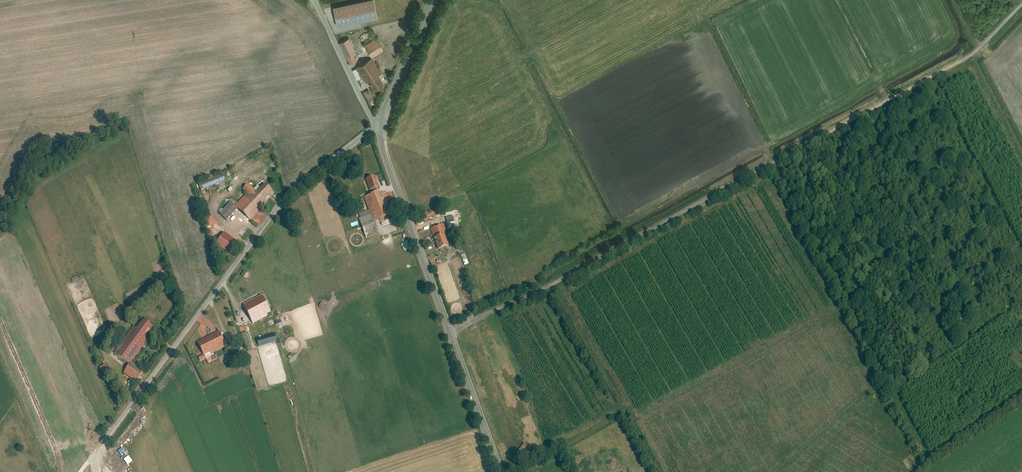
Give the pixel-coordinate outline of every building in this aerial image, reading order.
[(336,25),(375,18),(372,0),(353,0),(332,4),(336,25)] [(348,38),(340,42),(347,57),(355,53),(348,38)] [(377,38),(364,45),(371,57),(384,49),(377,38)] [(368,60),(359,66),(374,89),(383,83),(377,75),(382,72),(372,57),(368,60)] [(356,68),(353,69),(357,79),(361,78),(356,68)] [(268,165),(261,171),(267,177),(274,170),(268,165)] [(199,181),(203,188),(227,178),(224,171),(199,181)] [(374,176),(364,179),(368,190),(378,186),(374,176)] [(247,192),(236,204),(232,199),(220,212),(232,222),(244,209),(254,217),(274,195),(270,192),(275,186),(268,179),(259,189),(250,181),(244,189),(247,192)] [(381,192),(366,196),(374,220),(389,215),(381,192)] [(421,215),(423,221),(435,216),(433,210),(421,215)] [(371,215),(360,218),(366,237),(377,234),(371,215)] [(431,227),(435,237),(444,234),(441,224),(431,227)] [(236,240),(226,232),(219,242),(229,249),(236,240)] [(448,245),(444,234),(435,237),(438,248),(448,245)] [(244,303),(254,321),(271,312),(262,294),(244,303)] [(134,361),(134,360),(152,335),(148,332),(153,325),(145,318),(119,354),(131,362),(124,371),(136,380),(144,369),(134,361)] [(241,331),(247,348),(255,346),(250,329),(241,331)] [(256,335),(259,345),(280,338),(277,329),(256,335)] [(218,330),(198,340),(205,353),(209,351),(210,354),(227,346),(218,330)] [(238,351),(228,354),(234,362),(241,359),(238,351)] [(105,363),(99,367),(104,376),(110,372),(105,363)] [(284,386),(287,396),(293,394),(290,384),(284,386)] [(908,470),(912,467),(908,460),(903,463),(908,470)]
